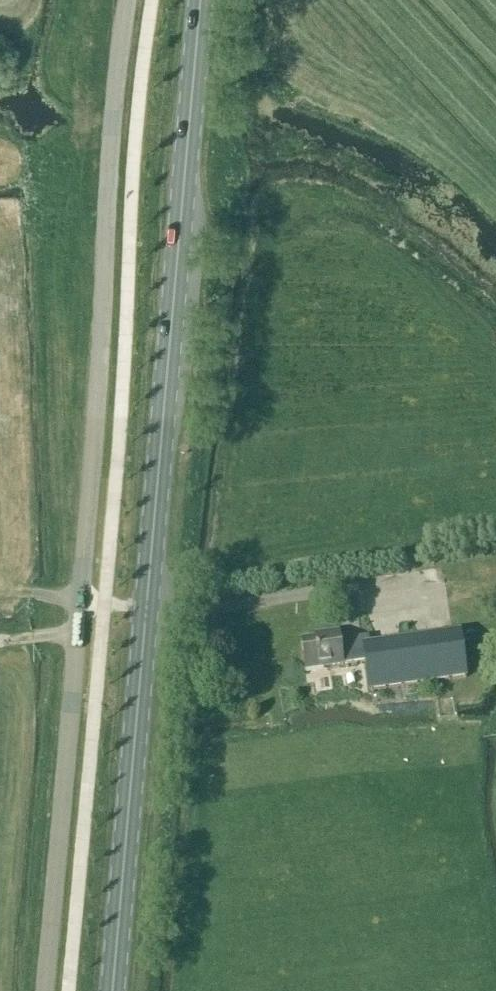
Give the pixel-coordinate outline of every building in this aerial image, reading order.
[(365,662),(369,691),(466,678),(458,633),(369,648),(368,640),(340,645),(338,631),(315,635),(315,640),(301,642),(305,671),(343,665),(365,662)]
